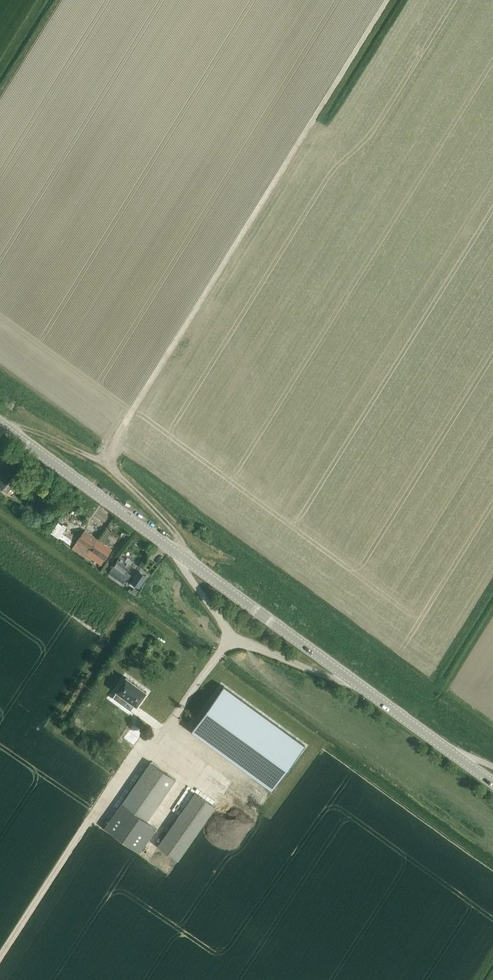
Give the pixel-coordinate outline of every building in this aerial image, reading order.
[(1,489),(11,475),(0,468),(0,488),(1,489)] [(68,518),(63,525),(78,536),(83,529),(68,518)] [(122,538),(128,528),(114,518),(108,528),(122,538)] [(87,554),(98,539),(85,530),(72,547),(85,556),(87,554)] [(101,564),(106,557),(111,549),(98,539),(87,554),(101,564)] [(130,548),(126,555),(137,560),(140,553),(130,548)] [(126,577),(132,581),(135,577),(126,571),(131,564),(120,555),(114,563),(108,572),(122,582),(126,577)] [(108,559),(103,566),(108,569),(112,562),(108,559)] [(145,559),(141,571),(148,574),(152,561),(145,559)] [(138,587),(141,584),(146,576),(139,571),(135,577),(132,581),(131,582),(138,587)] [(117,692),(113,697),(122,703),(126,697),(135,704),(136,705),(146,691),(126,677),(116,690),(117,691),(117,692)] [(223,685),(192,728),(243,765),(274,787),(305,744),(304,744),(303,746),(222,687),(223,685)] [(139,851),(157,826),(147,820),(175,778),(151,761),(105,827),(139,851)] [(177,858),(209,814),(214,806),(194,792),(158,845),(177,858)]
